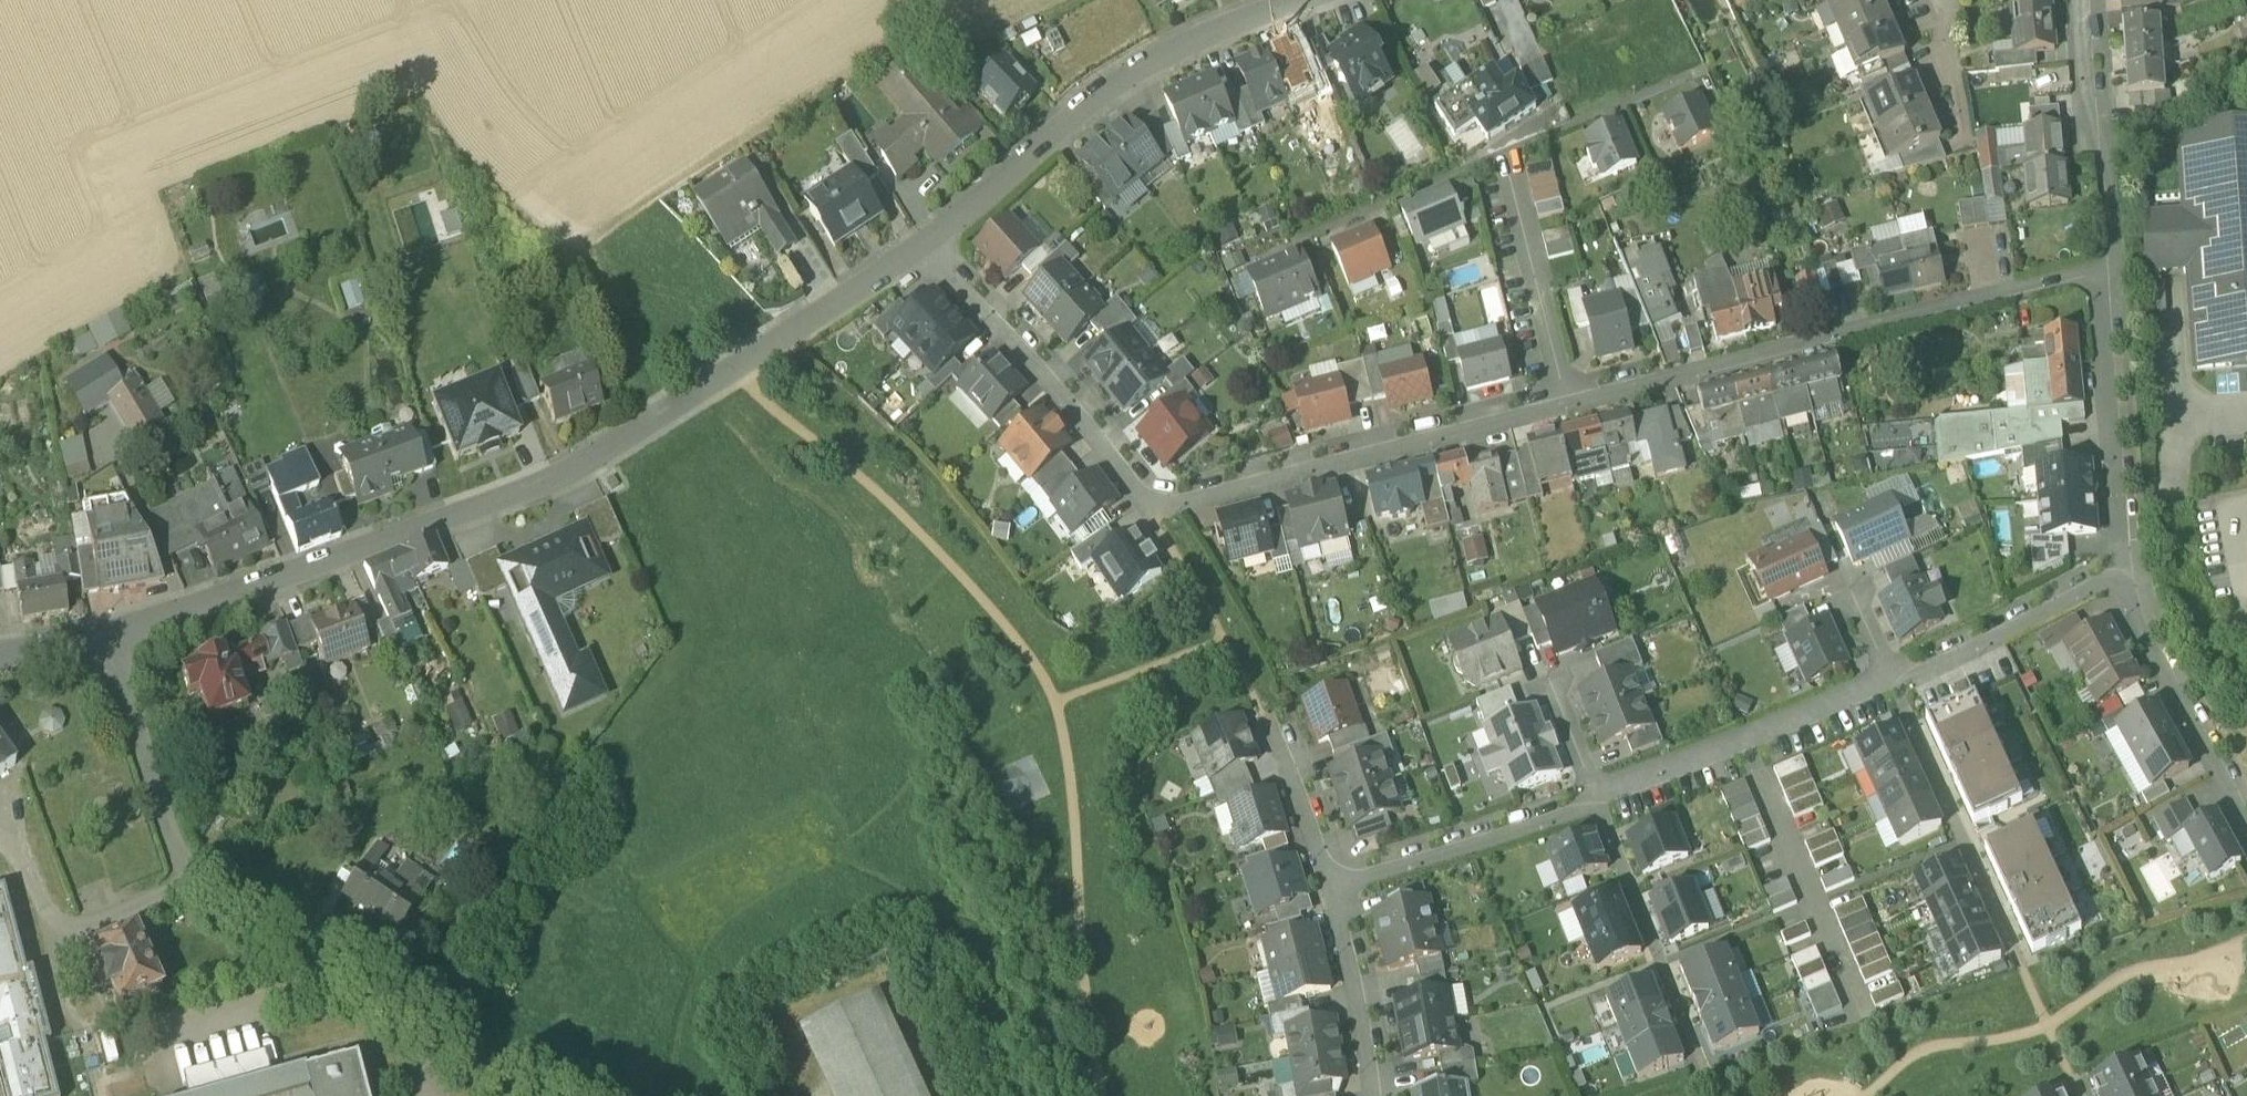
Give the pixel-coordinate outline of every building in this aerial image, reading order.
[(1842,23),(1883,6),(1880,0),(1836,0),(1827,4),(1837,26),(1842,23)] [(2122,13),(2132,12),(2158,10),(2163,10),(2162,0),(2121,0),(2122,13)] [(2016,54),(2016,56),(2032,54),(2055,52),(2050,4),(2012,7),(2016,54)] [(1842,23),(1852,46),(1892,29),(1883,6),(1842,23)] [(2133,25),(2159,23),(2158,10),(2132,12),(2133,25)] [(2123,25),(2133,25),(2132,12),(2122,13),(2123,25)] [(1842,23),(1837,26),(1826,30),(1836,53),(1846,48),(1852,46),(1842,23)] [(2123,25),(2125,50),(2162,47),(2161,24),(2161,23),(2159,23),(2133,25),(2123,25)] [(2237,28),(2243,45),(2246,43),(2246,25),(2237,28)] [(1904,55),(1892,29),(1852,46),(1846,48),(1848,52),(1857,75),(1882,64),(1904,55)] [(1357,86),(1365,97),(1390,81),(1377,61),(1380,58),(1362,30),(1343,42),(1345,46),(1333,54),(1330,56),(1337,66),(1335,68),(1341,76),(1339,82),(1346,84),(1357,86)] [(1320,65),(1324,74),(1335,68),(1337,66),(1330,56),(1333,54),(1324,39),(1311,44),(1320,65)] [(1288,103),(1316,91),(1307,70),(1295,41),(1267,54),(1268,56),(1288,103)] [(2128,71),(2128,73),(2163,70),(2164,70),(2162,47),(2125,50),(2126,71),(2127,71),(2128,71)] [(1857,75),(1848,52),(1832,58),(1842,81),(1857,75)] [(1994,56),(1996,72),(2031,69),(2034,68),(2032,54),(2016,56),(2016,54),(1994,56)] [(1904,55),(1882,64),(1887,77),(1909,67),(1904,55)] [(1249,90),(1259,115),(1260,114),(1288,103),(1268,56),(1257,60),(1254,59),(1239,66),(1249,90)] [(884,154),(899,177),(918,160),(915,157),(932,142),(948,160),(976,136),(959,116),(908,59),(893,72),(905,84),(901,87),(916,114),(882,143),(889,151),(884,154)] [(977,89),(1006,119),(1036,91),(1006,59),(989,75),(990,76),(977,89)] [(1520,69),(1530,92),(1553,82),(1544,60),(1520,69)] [(1884,78),(1887,77),(1882,64),(1857,75),(1863,87),(1884,78)] [(1320,65),(1307,70),(1316,91),(1323,107),(1336,101),(1324,74),(1320,65)] [(1470,87),(1455,66),(1440,76),(1450,91),(1454,98),(1470,87)] [(1427,67),(1413,76),(1428,98),(1442,89),(1427,67)] [(1884,78),(1890,90),(1914,79),(1909,67),(1887,77),(1884,78)] [(1996,72),(1988,73),(1990,88),(2033,85),(2031,69),(1996,72)] [(2164,94),(2163,70),(2128,73),(2129,97),(2154,95),(2164,94)] [(1470,87),(1454,98),(1436,110),(1455,138),(1476,124),(1488,141),(1536,109),(1517,80),(1505,88),(1494,71),(1470,87)] [(1988,73),(1967,75),(1968,90),(1990,88),(1988,73)] [(1214,76),(1190,86),(1211,135),(1235,125),(1225,101),(1214,76)] [(1890,90),(1884,78),(1863,87),(1860,88),(1865,100),(1890,90)] [(1865,100),(1878,131),(1927,110),(1914,79),(1890,90),(1865,100)] [(1358,102),(1365,97),(1357,86),(1346,84),(1358,102)] [(1186,146),(1211,135),(1190,86),(1165,97),(1177,124),(1186,146)] [(1249,90),(1237,95),(1252,132),(1266,126),(1260,114),(1259,115),(1249,90)] [(1431,103),(1436,110),(1454,98),(1450,91),(1431,103)] [(2154,95),(2155,109),(2171,103),(2171,94),(2164,94),(2154,95)] [(1240,137),(1252,132),(1237,95),(1225,101),(1235,125),(1240,137)] [(2129,97),(2130,111),(2155,109),(2154,95),(2129,97)] [(1665,115),(1682,152),(1717,135),(1700,98),(1665,115)] [(959,116),(976,136),(987,126),(969,107),(959,116)] [(1940,140),(1927,110),(1878,131),(1891,161),(1897,158),(1938,141),(1940,140)] [(2030,113),(2031,129),(2061,127),(2059,110),(2030,113)] [(1136,130),(1162,162),(1174,152),(1164,129),(1158,113),(1136,130)] [(1129,121),(1105,140),(1138,181),(1161,163),(1162,162),(1136,130),(1129,121)] [(1177,124),(1164,129),(1174,152),(1178,163),(1191,157),(1186,146),(1177,124)] [(1216,148),(1240,137),(1235,125),(1211,135),(1216,148)] [(1599,166),(1604,179),(1637,165),(1620,125),(1587,139),(1592,151),(1587,153),(1594,169),(1599,166)] [(2209,129),(2210,139),(2178,141),(2180,170),(2183,213),(2144,216),(2148,273),(2187,271),(2194,370),(2215,369),(2246,366),(2246,126),(2209,129)] [(2025,150),(2027,169),(2064,165),(2061,127),(2031,129),(2023,130),(2025,150)] [(2023,130),(1994,133),(1997,152),(2025,150),(2023,130)] [(1983,173),(2000,171),(1997,152),(1994,133),(1975,135),(1977,153),(1978,156),(1980,156),(1983,173)] [(857,168),(867,184),(879,177),(852,134),(838,143),(855,169),(857,168)] [(1115,200),(1138,181),(1105,140),(1081,160),(1099,183),(1114,201),(1115,200)] [(1897,158),(1903,171),(1946,161),(1938,141),(1897,158)] [(2025,150),(1997,152),(2000,171),(2027,169),(2025,150)] [(1872,179),(1903,171),(1897,158),(1891,161),(1869,171),(1872,179)] [(1526,169),(1529,182),(1555,175),(1552,162),(1526,169)] [(1138,181),(1146,192),(1169,173),(1161,163),(1138,181)] [(722,236),(753,216),(770,205),(771,204),(746,165),(697,197),(722,236)] [(2067,205),(2064,165),(2027,169),(2030,208),(2067,205)] [(812,205),(838,245),(859,231),(858,229),(885,212),(867,184),(857,168),(855,169),(824,189),(828,196),(812,205)] [(1983,173),(1988,203),(2004,202),(2000,171),(1983,173)] [(1529,182),(1532,194),(1558,188),(1555,175),(1529,182)] [(1146,192),(1138,181),(1115,200),(1117,203),(1126,214),(1149,195),(1146,192)] [(1089,192),(1106,212),(1117,203),(1115,200),(1114,201),(1099,183),(1089,192)] [(1561,201),(1558,188),(1532,194),(1535,207),(1561,201)] [(828,196),(824,189),(808,199),(812,205),(828,196)] [(1471,244),(1464,227),(1449,192),(1402,211),(1417,246),(1427,242),(1443,235),(1450,252),(1471,244)] [(1536,208),(1539,220),(1565,214),(1561,201),(1536,208)] [(1959,205),(1963,230),(1989,226),(1985,204),(1985,201),(1959,205)] [(1837,202),(1816,211),(1824,231),(1846,221),(1837,202)] [(2008,224),(2004,202),(1988,203),(1985,204),(1989,226),(2008,224)] [(770,205),(753,216),(763,232),(764,232),(780,221),(770,205)] [(732,252),(763,232),(753,216),(722,236),(732,252)] [(977,247),(1006,280),(1038,251),(1019,230),(1009,218),(998,228),(993,227),(987,232),(988,237),(977,247)] [(1038,251),(1045,245),(1050,240),(1032,219),(1019,230),(1038,251)] [(1901,242),(1902,243),(1914,292),(1944,285),(1931,234),(1927,235),(1923,219),(1897,225),(1901,242)] [(764,232),(779,256),(795,245),(780,221),(764,232)] [(1233,225),(1215,233),(1221,247),(1239,240),(1233,225)] [(1875,249),(1902,243),(1901,242),(1897,225),(1871,232),(1875,249)] [(1332,246),(1349,286),(1353,284),(1358,285),(1367,281),(1370,278),(1390,269),(1373,228),(1332,246)] [(1543,235),(1546,248),(1572,242),(1568,229),(1543,235)] [(1724,233),(1712,240),(1718,252),(1731,244),(1724,233)] [(1057,234),(1050,240),(1045,245),(1054,256),(1067,245),(1057,234)] [(1435,259),(1450,252),(1443,235),(1427,242),(1435,259)] [(1718,255),(1712,240),(1702,245),(1709,259),(1718,255)] [(1572,242),(1546,248),(1549,261),(1575,255),(1572,242)] [(1885,299),(1914,292),(1902,243),(1875,249),(1852,255),(1854,263),(1857,275),(1868,273),(1872,289),(1882,286),(1885,299)] [(1022,266),(1031,276),(1054,256),(1045,245),(1022,266)] [(1037,271),(1046,281),(1063,266),(1067,271),(1080,260),(1067,245),(1037,271)] [(1626,253),(1621,257),(1652,330),(1654,329),(1668,323),(1676,320),(1666,295),(1673,293),(1658,252),(1641,258),(1635,253),(1626,253)] [(1222,261),(1228,275),(1246,268),(1241,254),(1222,261)] [(1249,276),(1268,321),(1281,315),(1316,300),(1319,299),(1300,254),(1249,276)] [(1823,296),(1830,293),(1823,267),(1833,264),(1831,255),(1814,260),(1817,272),(1823,296)] [(1706,266),(1709,277),(1728,273),(1721,258),(1706,266)] [(1728,273),(1733,284),(1770,276),(1766,263),(1728,273)] [(1833,264),(1823,267),(1830,293),(1845,289),(1839,267),(1838,263),(1833,264)] [(1839,267),(1845,289),(1860,286),(1857,275),(1854,263),(1839,267)] [(1026,299),(1047,322),(1083,289),(1067,271),(1063,266),(1046,281),(1026,299)] [(1823,296),(1817,272),(1795,278),(1803,308),(1825,302),(1823,296)] [(1717,342),(1746,334),(1733,284),(1728,273),(1709,277),(1695,281),(1697,292),(1702,312),(1706,326),(1713,325),(1717,342)] [(1770,276),(1733,284),(1746,334),(1775,327),(1771,313),(1782,311),(1773,275),(1770,276)] [(1231,282),(1239,303),(1256,297),(1247,276),(1231,282)] [(1614,283),(1619,298),(1635,294),(1629,279),(1614,283)] [(342,287),(349,307),(362,303),(355,282),(342,287)] [(1088,295),(1083,289),(1047,322),(1068,345),(1090,325),(1104,313),(1103,312),(1099,307),(1099,303),(1092,295),(1088,295)] [(1568,295),(1577,330),(1590,326),(1585,307),(1581,292),(1568,295)] [(1702,312),(1697,292),(1690,294),(1695,314),(1702,312)] [(903,339),(915,352),(954,316),(933,293),(911,314),(894,329),(895,330),(903,339)] [(1490,319),(1505,316),(1501,294),(1486,297),(1490,319)] [(1619,298),(1628,335),(1650,330),(1635,294),(1619,298)] [(1590,326),(1599,361),(1633,353),(1628,335),(1619,298),(1585,307),(1590,326)] [(1100,336),(1103,333),(1128,312),(1117,299),(1103,312),(1104,313),(1090,325),(1100,336)] [(1316,300),(1281,315),(1286,327),(1321,312),(1316,300)] [(1432,304),(1438,327),(1451,324),(1445,300),(1432,304)] [(873,327),(885,340),(895,330),(894,329),(911,314),(901,302),(873,327)] [(1137,324),(1128,312),(1103,333),(1111,344),(1128,330),(1129,331),(1137,324)] [(976,339),(954,316),(915,352),(935,374),(936,375),(953,359),(976,339)] [(96,325),(105,343),(116,337),(107,320),(96,325)] [(1142,320),(1137,324),(1129,331),(1148,355),(1162,344),(1142,320)] [(1668,323),(1654,329),(1662,349),(1675,343),(1668,323)] [(1442,341),(1448,366),(1461,363),(1455,340),(1451,324),(1438,327),(1437,328),(1441,341),(1442,341)] [(1685,330),(1691,354),(1704,351),(1697,327),(1685,330)] [(2046,347),(2048,365),(2079,362),(2076,331),(2060,333),(2059,328),(2049,329),(2049,334),(2036,335),(2036,344),(2037,348),(2046,347)] [(1496,329),(1455,340),(1459,357),(1500,347),(1496,329)] [(1098,375),(1108,387),(1148,355),(1129,331),(1128,330),(1111,344),(1086,364),(1097,376),(1098,375)] [(904,362),(915,352),(903,339),(892,349),(904,362)] [(68,347),(74,359),(79,356),(74,344),(68,347)] [(2024,357),(2025,367),(2048,365),(2046,347),(2037,348),(2036,344),(2023,345),(2024,357)] [(1459,357),(1468,392),(1510,381),(1502,346),(1500,347),(1459,357)] [(1361,351),(1364,363),(1377,359),(1376,357),(1374,348),(1361,351)] [(1381,374),(1415,365),(1411,348),(1376,357),(1377,359),(1381,374)] [(1164,376),(1148,355),(1108,387),(1119,401),(1117,402),(1125,413),(1165,381),(1167,379),(1164,376)] [(990,418),(992,421),(1013,402),(1025,391),(994,357),(982,369),(962,387),(975,402),(983,402),(994,415),(990,418)] [(1801,366),(1806,389),(1835,382),(1841,381),(1835,357),(1801,366)] [(113,397),(140,444),(167,428),(159,414),(145,391),(134,374),(120,383),(105,358),(66,382),(85,414),(113,397)] [(953,378),(962,369),(953,359),(936,375),(935,374),(927,382),(936,393),(953,378)] [(973,359),(962,369),(953,378),(962,387),(982,369),(973,359)] [(1364,363),(1337,370),(1340,380),(1347,409),(1374,402),(1374,401),(1387,398),(1381,374),(1377,359),(1364,363)] [(1184,361),(1164,376),(1167,379),(1165,381),(1174,392),(1186,383),(1192,379),(1195,376),(1184,361)] [(2025,367),(2024,367),(2028,412),(2059,409),(2083,407),(2084,407),(2080,362),(2079,362),(2048,365),(2025,367)] [(1309,370),(1313,387),(1340,380),(1337,370),(1335,363),(1309,370)] [(1387,398),(1390,411),(1432,401),(1422,363),(1415,365),(1381,374),(1387,398)] [(1767,375),(1773,398),(1806,389),(1801,366),(1767,375)] [(2009,414),(2028,412),(2024,367),(2005,372),(2009,414)] [(514,373),(527,405),(528,404),(540,400),(527,368),(516,372),(514,373)] [(543,397),(554,423),(601,404),(587,368),(554,381),(558,391),(543,397)] [(1195,376),(1192,379),(1202,392),(1214,382),(1204,369),(1195,376)] [(515,371),(496,379),(509,412),(527,405),(514,373),(516,372),(515,371)] [(1733,383),(1739,406),(1773,398),(1767,375),(1733,383)] [(436,402),(433,403),(434,405),(435,405),(456,458),(455,458),(456,460),(458,459),(458,458),(477,451),(477,452),(498,444),(498,442),(516,435),(519,434),(518,433),(517,433),(509,412),(496,379),(496,378),(493,379),(493,380),(436,403),(436,402)] [(1301,413),(1306,433),(1350,421),(1347,409),(1340,380),(1313,387),(1296,391),(1297,395),(1301,413)] [(160,382),(145,391),(159,414),(173,404),(160,382)] [(1840,402),(1835,382),(1806,389),(1811,408),(1819,406),(1820,407),(1840,402)] [(1154,407),(1162,418),(1184,402),(1184,403),(1195,395),(1186,383),(1174,392),(1154,407)] [(1725,437),(1745,432),(1739,406),(1733,383),(1699,392),(1703,407),(1705,415),(1706,414),(1709,427),(1721,424),(1725,437)] [(1811,408),(1806,389),(1773,398),(1779,424),(1813,415),(1811,408)] [(1206,410),(1195,395),(1184,403),(1196,418),(1206,410)] [(1286,416),(1301,413),(1297,395),(1282,399),(1286,416)] [(1779,424),(1773,398),(1739,406),(1745,432),(1745,433),(1779,424)] [(983,402),(975,402),(990,418),(994,415),(983,402)] [(992,421),(1001,430),(1022,412),(1013,402),(992,421)] [(1141,434),(1167,468),(1210,436),(1196,418),(1184,403),(1184,402),(1162,418),(1141,434)] [(1844,417),(1840,402),(1820,407),(1819,406),(1811,408),(1813,415),(1816,425),(1844,417)] [(1687,411),(1697,436),(1709,433),(1711,432),(1709,427),(1706,414),(1705,415),(1703,407),(1687,411)] [(2083,407),(2059,409),(2028,412),(2009,414),(1992,416),(1935,421),(1939,467),(1965,462),(1996,456),(2022,451),(2035,449),(2035,448),(2063,443),(2061,425),(2085,423),(2083,407)] [(1676,439),(1677,444),(1691,441),(1679,410),(1666,413),(1673,440),(1676,439)] [(1634,421),(1636,430),(1636,431),(1638,430),(1641,442),(1639,442),(1640,445),(1645,444),(1649,444),(1650,446),(1655,464),(1658,477),(1684,471),(1677,444),(1676,439),(1673,440),(1666,413),(1634,421)] [(1003,446),(1031,480),(1062,455),(1070,448),(1061,437),(1063,435),(1053,424),(1052,425),(1042,414),(1003,446)] [(1606,453),(1624,449),(1635,446),(1635,443),(1632,432),(1632,431),(1628,414),(1598,422),(1606,453)] [(1612,475),(1606,453),(1598,422),(1569,429),(1569,430),(1573,447),(1563,450),(1570,475),(1572,485),(1612,475)] [(1712,447),(1747,439),(1745,433),(1745,432),(1725,437),(1721,424),(1709,427),(1711,432),(1709,433),(1712,447)] [(1784,443),(1779,424),(1745,433),(1747,439),(1750,452),(1784,443)] [(375,444),(374,444),(388,485),(422,473),(409,436),(408,432),(392,437),(389,428),(371,434),(375,444)] [(1287,428),(1268,435),(1275,453),(1294,446),(1287,428)] [(409,436),(422,473),(435,468),(424,430),(409,436)] [(1569,430),(1559,432),(1563,450),(1573,447),(1569,430)] [(1632,432),(1635,443),(1639,442),(1641,442),(1638,430),(1636,431),(1636,430),(1632,431),(1632,432)] [(1540,483),(1570,475),(1563,450),(1559,432),(1527,440),(1531,457),(1538,483),(1540,483)] [(1709,433),(1697,436),(1699,445),(1707,456),(1714,454),(1712,447),(1709,433)] [(66,477),(89,474),(84,436),(61,439),(66,477)] [(1640,445),(1639,442),(1635,443),(1635,446),(1624,449),(1629,469),(1655,464),(1650,446),(1649,444),(1645,444),(1640,445)] [(392,494),(388,485),(374,444),(354,451),(356,456),(342,461),(347,473),(356,498),(359,506),(392,494)] [(2022,451),(2024,474),(2038,473),(2037,471),(2064,469),(2062,444),(2035,449),(2022,451)] [(1606,453),(1612,475),(1629,470),(1629,469),(1624,449),(1606,453)] [(281,461),(283,466),(285,465),(286,469),(308,460),(305,452),(281,461)] [(1031,480),(1040,491),(1072,467),(1062,455),(1031,480)] [(1451,492),(1473,487),(1469,472),(1465,455),(1434,463),(1434,466),(1436,473),(1445,507),(1446,507),(1454,505),(1451,492)] [(1508,507),(1529,502),(1518,461),(1517,455),(1498,459),(1502,477),(1501,478),(1508,507)] [(1531,457),(1518,461),(1529,502),(1544,498),(1540,483),(1538,483),(1531,457)] [(1866,457),(1851,461),(1855,475),(1869,471),(1866,457)] [(1474,471),(1469,472),(1473,487),(1480,515),(1508,508),(1508,507),(1501,478),(1502,477),(1498,459),(1497,458),(1472,464),(1474,471)] [(272,491),(277,502),(294,496),(318,486),(308,460),(286,469),(285,465),(283,466),(266,472),(273,490),(272,491)] [(221,465),(207,472),(211,482),(226,474),(221,465)] [(1434,466),(1414,471),(1416,478),(1436,473),(1434,466)] [(2037,471),(2038,473),(2039,489),(2040,504),(2093,499),(2090,466),(2064,469),(2037,471)] [(1084,483),(1072,467),(1040,491),(1052,507),(1056,505),(1055,504),(1084,483)] [(1423,507),(1416,478),(1414,471),(1413,468),(1368,480),(1378,519),(1392,515),(1393,521),(1411,516),(1409,511),(1421,508),(1423,507)] [(1797,494),(1815,490),(1813,478),(1810,469),(1792,474),(1797,494)] [(1633,485),(1629,470),(1612,475),(1615,489),(1633,485)] [(220,499),(220,500),(239,491),(230,472),(226,474),(211,482),(220,499)] [(334,478),(343,503),(356,498),(347,473),(334,478)] [(1436,473),(1416,478),(1423,507),(1421,508),(1428,532),(1450,527),(1446,507),(1445,507),(1436,473)] [(2025,490),(2039,489),(2038,473),(2024,474),(2025,490)] [(1062,513),(1077,533),(1102,515),(1116,505),(1095,475),(1084,483),(1055,504),(1056,505),(1062,513)] [(1813,478),(1815,490),(1832,488),(1828,475),(1813,478)] [(1889,499),(1912,489),(1908,479),(1894,481),(1865,494),(1872,509),(1890,501),(1889,499)] [(1759,486),(1731,492),(1739,504),(1763,499),(1759,486)] [(1901,511),(1903,514),(1920,506),(1912,489),(1889,499),(1890,501),(1896,514),(1901,511)] [(220,500),(226,512),(243,503),(245,503),(239,491),(220,500)] [(1048,524),(1062,513),(1056,505),(1052,507),(1040,491),(1029,498),(1048,524)] [(1301,552),(1302,552),(1348,540),(1348,537),(1349,537),(1349,535),(1347,535),(1338,499),(1325,491),(1288,500),(1290,510),(1299,544),(1301,552)] [(302,515),(294,496),(277,502),(298,553),(341,536),(329,505),(302,515)] [(103,500),(106,518),(132,513),(134,518),(136,517),(126,497),(103,500)] [(247,555),(246,554),(226,512),(220,500),(220,499),(207,505),(203,497),(165,515),(167,520),(178,543),(193,536),(197,545),(203,542),(216,570),(247,555)] [(2097,535),(2093,499),(2040,504),(2044,539),(2044,540),(2067,538),(2097,535)] [(84,503),(86,516),(87,521),(106,518),(103,500),(84,503)] [(584,529),(593,550),(622,537),(606,501),(574,515),(581,530),(584,529)] [(1872,509),(1836,526),(1854,566),(1869,559),(1877,556),(1909,542),(1903,528),(1896,514),(1890,501),(1872,509)] [(1985,526),(1974,502),(1953,512),(1964,536),(1985,526)] [(264,546),(243,503),(226,512),(246,554),(264,546)] [(1446,507),(1450,527),(1462,524),(1459,513),(1456,513),(1454,505),(1446,507)] [(1219,517),(1231,565),(1271,555),(1272,555),(1266,533),(1260,507),(1219,517)] [(1281,529),(1286,547),(1299,544),(1290,510),(1278,513),(1281,529)] [(1896,514),(1903,528),(1908,526),(1903,514),(1901,511),(1896,514)] [(163,580),(134,518),(132,513),(106,518),(87,521),(91,548),(99,593),(122,589),(122,587),(163,580)] [(1102,515),(1077,533),(1073,537),(1081,548),(1109,529),(1111,528),(1102,515)] [(91,548),(87,521),(86,516),(71,519),(76,551),(91,548)] [(1909,542),(1916,558),(1947,543),(1935,522),(1924,518),(1908,526),(1903,528),(1909,542)] [(154,526),(165,549),(178,543),(167,520),(154,526)] [(1761,542),(1766,553),(1769,558),(1808,541),(1805,535),(1800,524),(1761,542)] [(1011,527),(995,525),(993,540),(1008,542),(1011,527)] [(1805,535),(1808,541),(1821,571),(1838,564),(1822,527),(1805,535)] [(509,588),(521,614),(549,602),(549,603),(574,592),(605,578),(593,550),(584,529),(581,530),(502,565),(500,566),(509,588)] [(1071,555),(1082,570),(1099,559),(1099,558),(1119,544),(1109,529),(1081,548),(1071,555)] [(1271,555),(1273,564),(1290,560),(1286,547),(1281,529),(1266,533),(1272,555),(1271,555)] [(1108,577),(1123,599),(1162,573),(1136,533),(1119,544),(1099,558),(1099,559),(1111,575),(1108,577)] [(178,543),(165,549),(169,558),(197,545),(193,536),(178,543)] [(53,540),(56,557),(75,554),(72,537),(53,540)] [(434,537),(401,551),(415,582),(447,569),(447,568),(446,568),(434,537)] [(148,543),(163,574),(174,569),(159,538),(148,543)] [(1483,538),(1461,543),(1467,566),(1489,561),(1483,538)] [(2034,577),(2069,559),(2067,538),(2044,540),(2044,539),(2030,541),(2034,577)] [(31,542),(33,555),(51,553),(49,540),(31,542)] [(1351,554),(1348,540),(1302,552),(1305,566),(1325,560),(1351,554)] [(1808,541),(1769,558),(1766,553),(1751,560),(1756,570),(1771,603),(1825,578),(1821,571),(1808,541)] [(1916,558),(1909,542),(1877,556),(1869,559),(1877,575),(1884,572),(1912,560),(1916,558)] [(1290,560),(1292,569),(1305,566),(1302,552),(1301,552),(1299,544),(1286,547),(1290,560)] [(76,551),(84,595),(99,593),(91,548),(76,551)] [(464,564),(480,600),(509,588),(500,566),(502,565),(495,550),(464,564)] [(415,583),(415,582),(401,551),(364,566),(364,568),(391,626),(411,617),(402,597),(418,590),(415,583)] [(77,554),(75,554),(56,557),(60,580),(61,580),(61,581),(81,578),(77,554)] [(1355,567),(1351,554),(1325,560),(1328,574),(1355,567)] [(1292,569),(1290,560),(1273,564),(1276,573),(1292,569)] [(1884,572),(1895,596),(1923,584),(1912,560),(1884,572)] [(34,574),(32,563),(27,563),(12,566),(14,577),(34,574)] [(0,567),(0,569),(4,592),(16,590),(16,588),(14,577),(12,566),(12,565),(0,567)] [(14,577),(16,588),(35,584),(34,574),(14,577)] [(453,582),(462,604),(473,599),(464,577),(453,582)] [(60,580),(35,584),(16,588),(16,590),(21,620),(66,613),(61,581),(61,580),(60,580)] [(1882,602),(1901,642),(1941,624),(1935,612),(1944,608),(1936,592),(1928,596),(1923,584),(1895,596),(1882,602)] [(1552,645),(1557,657),(1615,635),(1595,585),(1537,608),(1552,645)] [(549,603),(560,627),(572,618),(576,607),(574,592),(549,603)] [(1463,596),(1447,600),(1452,617),(1467,612),(1463,596)] [(1434,624),(1452,617),(1447,600),(1429,604),(1434,624)] [(521,614),(564,712),(578,706),(573,694),(596,683),(585,658),(576,662),(560,627),(554,613),(549,603),(549,602),(521,614)] [(1509,648),(1533,639),(1523,614),(1520,605),(1495,615),(1498,624),(1499,623),(1509,648)] [(317,644),(324,661),(349,652),(351,656),(369,650),(354,608),(341,613),(338,620),(331,623),(324,619),(312,623),(310,624),(317,644)] [(1537,608),(1523,614),(1533,639),(1538,651),(1552,645),(1537,608)] [(1779,620),(1788,641),(1814,629),(1804,609),(1779,620)] [(341,613),(324,619),(331,623),(338,620),(341,613)] [(391,626),(399,645),(420,636),(411,617),(391,626)] [(286,627),(295,652),(317,644),(310,624),(312,623),(310,618),(286,627)] [(2041,640),(2049,656),(2052,655),(2065,647),(2084,636),(2076,621),(2041,640)] [(1468,685),(1477,689),(1519,673),(1509,648),(1499,623),(1498,624),(1451,642),(1457,658),(1454,665),(1457,673),(1465,676),(1468,685)] [(1790,645),(1807,684),(1847,665),(1828,623),(1814,629),(1788,641),(1790,645)] [(2065,647),(2082,678),(2125,655),(2108,623),(2084,636),(2065,647)] [(302,671),(295,652),(286,627),(259,637),(261,643),(262,643),(268,660),(267,660),(269,666),(284,661),(290,675),(302,671)] [(1595,657),(1606,682),(1630,672),(1630,674),(1643,669),(1643,668),(1633,642),(1595,657)] [(199,692),(209,721),(247,708),(234,672),(267,660),(268,660),(262,643),(261,643),(221,658),(221,656),(199,664),(200,668),(182,675),(189,696),(199,692)] [(1807,684),(1790,645),(1773,653),(1791,691),(1807,684)] [(2069,685),(2082,678),(2065,647),(2052,655),(2069,685)] [(325,666),(351,656),(349,652),(324,661),(325,666)] [(2097,704),(2097,705),(2140,682),(2125,655),(2082,678),(2087,687),(2097,704)] [(1643,669),(1630,674),(1641,701),(1653,696),(1643,669)] [(1580,692),(1592,721),(1641,701),(1630,674),(1630,672),(1606,682),(1580,692)] [(573,694),(578,706),(602,695),(596,683),(573,694)] [(1950,691),(1956,705),(1958,704),(1959,705),(1974,698),(1967,683),(1950,691)] [(2084,711),(2097,704),(2087,687),(2075,694),(2084,711)] [(2125,710),(2145,699),(2138,688),(2118,698),(2125,710)] [(1305,703),(1320,744),(1329,741),(1361,729),(1355,713),(1352,714),(1343,689),(1305,703)] [(1477,704),(1487,729),(1520,715),(1511,691),(1477,704)] [(1731,711),(1748,718),(1754,704),(1737,696),(1731,711)] [(1975,698),(1974,698),(1959,705),(1958,704),(1956,705),(1940,712),(1941,714),(1926,720),(1974,825),(1989,818),(1989,820),(2007,812),(2007,810),(2022,803),(2016,789),(2007,770),(2008,769),(2002,755),(2001,755),(1997,746),(1998,746),(1991,731),(1990,732),(1975,698)] [(2123,711),(2117,699),(2096,710),(2103,722),(2123,711)] [(1592,721),(1603,750),(1627,740),(1653,730),(1652,729),(1641,701),(1592,721)] [(64,712),(42,710),(40,730),(62,732),(64,712)] [(1485,729),(1494,751),(1503,772),(1511,794),(1561,775),(1535,710),(1520,715),(1487,729),(1485,729)] [(2189,770),(2172,740),(2155,710),(2119,730),(2136,760),(2152,790),(2189,770)] [(2102,724),(2108,735),(2130,724),(2124,712),(2102,724)] [(1212,778),(1213,780),(1246,767),(1258,762),(1241,721),(1196,739),(1212,778)] [(375,729),(379,740),(395,735),(391,723),(375,729)] [(2094,743),(2105,737),(2108,735),(2102,724),(2088,732),(2094,743)] [(1627,740),(1633,757),(1663,745),(1657,727),(1652,729),(1653,730),(1627,740)] [(1329,741),(1334,755),(1370,742),(1365,728),(1361,729),(1329,741)] [(1856,749),(1867,774),(1908,755),(1897,730),(1856,749)] [(2119,730),(2108,735),(2105,737),(2122,768),(2136,760),(2119,730)] [(1350,750),(1354,763),(1381,754),(1383,761),(1394,757),(1387,737),(1350,750)] [(15,765),(0,744),(0,776),(15,765)] [(1867,774),(1856,749),(1844,754),(1855,779),(1867,774)] [(1489,778),(1503,772),(1494,751),(1480,757),(1489,778)] [(1330,771),(1340,800),(1391,783),(1383,761),(1381,754),(1354,763),(1330,771)] [(1867,774),(1878,798),(1919,779),(1908,755),(1867,774)] [(1774,770),(1779,784),(1807,771),(1801,759),(1774,770)] [(2139,798),(2142,796),(2152,790),(2136,760),(2122,768),(2139,798)] [(1215,797),(1217,796),(1252,783),(1246,767),(1213,780),(1212,778),(1208,780),(1215,797)] [(1444,772),(1452,792),(1461,788),(1454,769),(1444,772)] [(1779,784),(1785,796),(1813,784),(1807,771),(1779,784)] [(1866,803),(1878,798),(1867,774),(1855,779),(1866,803)] [(1404,779),(1391,783),(1399,808),(1413,803),(1404,779)] [(1878,798),(1889,822),(1930,803),(1919,779),(1878,798)] [(1215,797),(1208,780),(1193,786),(1200,803),(1215,797)] [(1720,792),(1726,805),(1750,794),(1745,782),(1720,792)] [(1258,800),(1252,783),(1217,796),(1222,811),(1232,808),(1258,800)] [(1399,808),(1391,783),(1340,800),(1350,830),(1388,817),(1401,813),(1399,808)] [(1785,796),(1790,808),(1818,796),(1813,784),(1785,796)] [(2016,789),(2022,803),(2035,797),(2028,784),(2016,789)] [(2142,796),(2148,808),(2170,796),(2163,784),(2142,796)] [(1726,805),(1731,817),(1755,806),(1750,794),(1726,805)] [(1233,833),(1238,850),(1260,843),(1263,842),(1285,835),(1272,795),(1258,800),(1232,808),(1240,831),(1233,833)] [(1823,808),(1818,796),(1790,808),(1795,820),(1823,808)] [(1878,798),(1866,803),(1877,827),(1889,822),(1878,798)] [(1942,828),(1930,803),(1889,822),(1901,847),(1942,828)] [(2156,820),(2169,844),(2171,843),(2186,835),(2186,834),(2197,828),(2184,805),(2156,820)] [(1731,817),(1736,829),(1761,818),(1755,806),(1731,817)] [(1232,808),(1222,811),(1215,813),(1222,837),(1233,833),(1240,831),(1232,808)] [(1388,817),(1350,830),(1356,846),(1394,833),(1388,817)] [(1171,833),(1166,818),(1151,823),(1157,838),(1171,833)] [(1761,818),(1736,829),(1741,841),(1766,831),(1761,818)] [(2197,854),(2212,881),(2241,865),(2215,818),(2197,828),(2186,834),(2186,835),(2197,854)] [(1629,839),(1644,876),(1688,859),(1674,822),(1629,839)] [(1889,822),(1877,827),(1875,828),(1887,854),(1901,847),(1889,822)] [(2046,822),(2034,827),(2043,847),(2055,841),(2046,822)] [(2043,847),(2034,827),(2018,834),(2018,833),(1999,841),(2000,843),(1985,849),(2033,954),(2048,947),(2048,949),(2066,941),(2066,939),(2082,932),(2081,931),(2072,912),(2066,898),(2067,898),(2060,883),(2059,884),(2056,876),(2057,875),(2050,860),(2049,861),(2043,847)] [(1766,831),(1741,841),(1746,853),(1771,843),(1766,831)] [(1563,870),(1569,886),(1583,880),(1608,870),(1593,833),(1548,851),(1554,867),(1563,870)] [(1805,845),(1811,857),(1839,845),(1834,833),(1805,845)] [(1263,842),(1267,855),(1283,850),(1289,848),(1285,835),(1263,842)] [(2182,862),(2197,854),(2186,835),(2171,843),(2182,862)] [(411,856),(420,863),(432,846),(423,840),(411,856)] [(362,867),(372,874),(377,866),(387,852),(377,845),(362,867)] [(1844,857),(1839,845),(1811,857),(1816,869),(1844,857)] [(1246,861),(1250,874),(1287,862),(1283,850),(1267,855),(1246,861)] [(1287,862),(1250,874),(1263,916),(1276,913),(1280,926),(1295,922),(1290,908),(1289,903),(1306,898),(1307,898),(1295,860),(1287,862)] [(1915,879),(1927,904),(1968,886),(1956,861),(1915,879)] [(405,864),(395,879),(413,891),(423,876),(405,864)] [(395,879),(377,866),(372,874),(390,886),(395,879)] [(369,916),(390,886),(372,874),(362,867),(355,877),(348,887),(341,897),(369,916)] [(1562,888),(1569,886),(1563,870),(1554,867),(1562,888)] [(337,880),(348,887),(355,877),(344,869),(337,880)] [(1849,869),(1821,881),(1826,894),(1855,882),(1849,869)] [(1258,918),(1263,916),(1250,874),(1245,876),(1258,918)] [(423,876),(413,891),(408,898),(418,905),(433,883),(423,876)] [(390,886),(408,898),(413,891),(395,879),(390,886)] [(1587,892),(1583,880),(1569,886),(1562,888),(1567,900),(1587,892)] [(1787,881),(1762,891),(1767,903),(1792,893),(1787,881)] [(398,935),(418,905),(408,898),(390,886),(369,916),(398,935)] [(1654,901),(1671,945),(1709,930),(1697,899),(1692,886),(1654,901)] [(1927,904),(1938,929),(1979,910),(1968,886),(1927,904)] [(44,1043),(50,1041),(32,970),(26,972),(4,888),(0,889),(0,1095),(58,1095),(44,1043)] [(1386,898),(1389,911),(1427,901),(1424,888),(1386,898)] [(1697,899),(1709,930),(1727,922),(1715,891),(1697,899)] [(1767,903),(1772,914),(1797,904),(1792,893),(1767,903)] [(1575,912),(1586,941),(1629,923),(1618,895),(1575,912)] [(1295,922),(1301,920),(1300,916),(1313,912),(1309,899),(1306,900),(1306,898),(1289,903),(1290,908),(1295,922)] [(1389,911),(1386,898),(1372,902),(1376,914),(1389,911)] [(1834,912),(1839,925),(1868,912),(1863,900),(1834,912)] [(1376,914),(1383,944),(1434,931),(1435,931),(1431,916),(1424,917),(1420,905),(1428,903),(1427,901),(1389,911),(1376,914)] [(1431,916),(1428,903),(1420,905),(1424,917),(1431,916)] [(2072,912),(2081,931),(2093,926),(2085,906),(2072,912)] [(1938,929),(1949,953),(1990,934),(1979,910),(1938,929)] [(1569,947),(1586,941),(1575,912),(1557,918),(1569,947)] [(1868,912),(1839,925),(1845,937),(1873,924),(1868,912)] [(1265,930),(1268,942),(1307,933),(1304,920),(1301,920),(1295,922),(1280,926),(1265,930)] [(1629,923),(1586,941),(1598,971),(1642,954),(1629,923)] [(1873,924),(1845,937),(1850,949),(1878,937),(1873,924)] [(1806,925),(1781,936),(1786,948),(1811,937),(1806,925)] [(1448,928),(1435,931),(1434,931),(1441,957),(1455,954),(1448,928)] [(1922,936),(1933,960),(1949,953),(1938,929),(1922,936)] [(1265,943),(1272,974),(1324,961),(1316,930),(1307,933),(1268,942),(1265,943)] [(1441,957),(1434,931),(1383,944),(1390,971),(1416,964),(1441,957)] [(111,992),(119,1010),(161,991),(134,932),(92,951),(100,968),(95,971),(106,994),(111,992)] [(2001,959),(1990,934),(1949,953),(1960,978),(2001,959)] [(1850,949),(1855,961),(1883,949),(1878,937),(1850,949)] [(1889,961),(1883,949),(1855,961),(1860,973),(1889,961)] [(1816,950),(1792,960),(1797,972),(1821,962),(1816,950)] [(1689,990),(1692,997),(1738,979),(1727,952),(1681,969),(1684,977),(1689,990)] [(1960,978),(1949,953),(1933,960),(1945,985),(1960,978)] [(1416,964),(1421,981),(1445,976),(1441,957),(1416,964)] [(1331,991),(1324,961),(1272,974),(1280,1004),(1299,999),(1331,991)] [(1889,961),(1860,973),(1865,985),(1894,973),(1889,961)] [(1821,962),(1797,972),(1802,984),(1826,974),(1821,962)] [(1218,983),(1210,968),(1197,974),(1204,989),(1218,983)] [(1544,990),(1536,972),(1524,977),(1532,995),(1544,990)] [(1752,973),(1738,979),(1748,1006),(1762,1000),(1752,973)] [(1280,1004),(1272,974),(1257,977),(1265,1007),(1268,1006),(1280,1004)] [(1826,974),(1802,984),(1807,996),(1832,986),(1826,974)] [(1448,991),(1445,976),(1421,981),(1414,983),(1417,999),(1448,993),(1448,991)] [(1748,1006),(1738,979),(1692,997),(1702,1024),(1748,1006)] [(1607,999),(1617,1027),(1663,1009),(1660,1001),(1655,989),(1652,981),(1607,999)] [(1842,1010),(1832,986),(1807,997),(1817,1021),(1842,1010)] [(1871,998),(1876,1010),(1904,998),(1899,986),(1871,998)] [(1464,988),(1448,991),(1448,993),(1453,1022),(1469,1019),(1464,988)] [(1396,1003),(1401,1031),(1453,1022),(1448,993),(1417,999),(1396,1003)] [(1268,1006),(1270,1019),(1302,1013),(1299,999),(1280,1004),(1268,1006)] [(1762,1000),(1748,1006),(1759,1035),(1773,1028),(1762,1000)] [(845,1095),(909,1095),(867,1005),(814,1029),(845,1095)] [(1748,1006),(1702,1024),(1714,1053),(1759,1035),(1748,1006)] [(1673,1035),(1663,1009),(1617,1027),(1628,1053),(1673,1035)] [(1309,1011),(1302,1013),(1270,1019),(1274,1040),(1289,1037),(1288,1029),(1312,1025),(1309,1011)] [(1289,1037),(1293,1060),(1341,1051),(1335,1021),(1312,1025),(1288,1029),(1289,1037)] [(1459,1051),(1453,1022),(1401,1031),(1407,1062),(1439,1056),(1459,1052),(1459,1051)] [(1235,1026),(1215,1030),(1219,1049),(1239,1045),(1235,1026)] [(1639,1080),(1684,1062),(1673,1035),(1628,1053),(1639,1080)] [(1439,1056),(1442,1070),(1476,1065),(1474,1053),(1467,1049),(1459,1051),(1459,1052),(1439,1056)] [(1346,1082),(1341,1051),(1293,1060),(1298,1087),(1298,1090),(1331,1085),(1346,1082)] [(186,1095),(208,1095),(270,1080),(263,1055),(181,1076),(186,1095)] [(2150,1083),(2139,1058),(2091,1080),(2094,1087),(2093,1087),(2098,1095),(2122,1095),(2150,1083)] [(304,1073),(310,1095),(365,1095),(355,1060),(304,1073)] [(1298,1087),(1293,1060),(1273,1063),(1277,1090),(1280,1090),(1298,1087)] [(1479,1083),(1476,1065),(1442,1070),(1444,1088),(1469,1084),(1469,1085),(1479,1083)] [(1236,1070),(1216,1074),(1219,1091),(1239,1088),(1236,1070)] [(304,1073),(303,1071),(270,1080),(208,1095),(310,1095),(304,1073)] [(2150,1083),(2156,1095),(2172,1095),(2163,1077),(2150,1083)] [(2150,1083),(2122,1095),(2156,1095),(2150,1083)] [(1414,1095),(1471,1095),(1469,1085),(1469,1084),(1444,1088),(1414,1092),(1414,1095)] [(1281,1095),(1333,1095),(1331,1085),(1298,1090),(1298,1087),(1280,1090),(1281,1095)]
